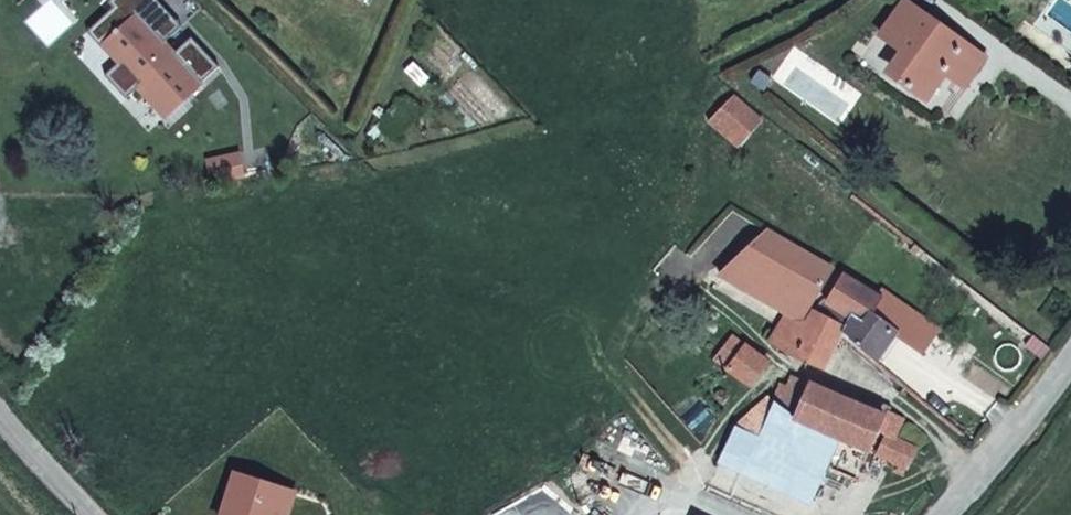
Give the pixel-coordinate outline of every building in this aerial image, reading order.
[(84,26),(161,102),(201,62),(155,17),(169,3),(165,0),(109,0),(84,26)] [(1002,59),(918,4),(889,40),(915,58),(903,78),(948,103),(962,85),(978,96),(1002,59)] [(821,248),(783,228),(738,279),(797,317),(783,345),(844,365),(859,319),(880,330),(873,355),(904,368),(926,329),(894,313),(907,297),(861,275),(840,298),(807,278),(821,248)] [(907,417),(830,390),(803,423),(896,451),(907,417)] [(244,469),(230,514),(302,514),(314,489),(244,469)]
